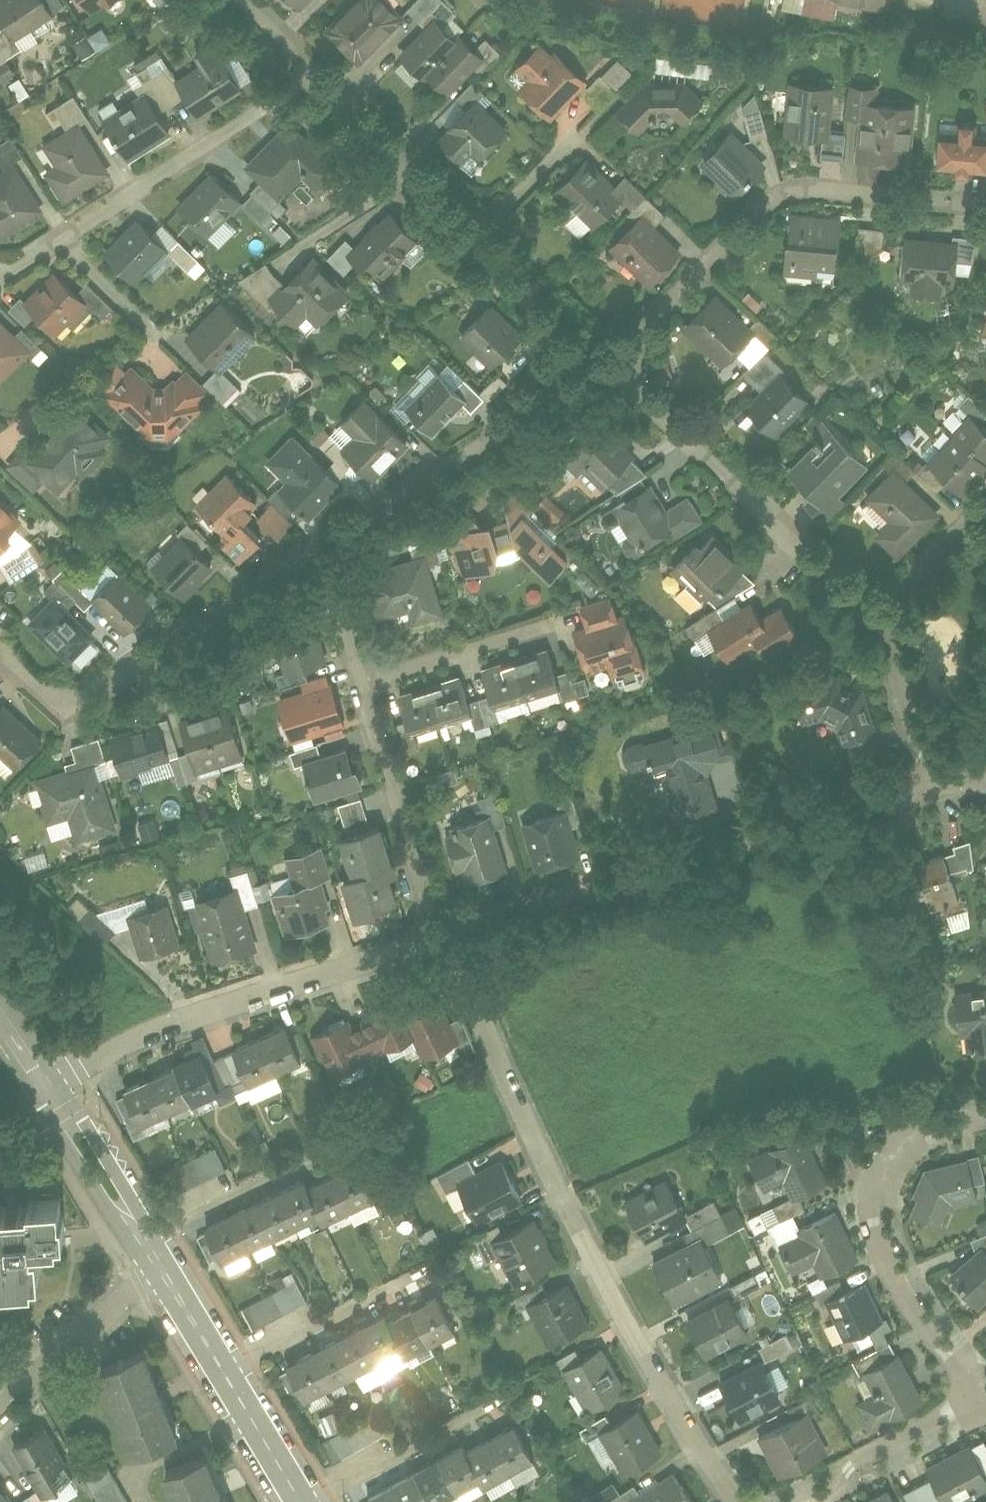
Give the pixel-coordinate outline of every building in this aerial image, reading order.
[(12,36),(63,4),(60,0),(0,0),(0,17),(12,36)] [(89,14),(111,0),(80,0),(89,14)] [(322,30),(356,62),(403,13),(389,0),(351,0),(322,30)] [(435,13),(398,51),(425,78),(428,75),(447,94),(484,55),(459,30),(456,33),(435,13)] [(71,41),(79,57),(108,42),(100,26),(71,41)] [(202,61),(176,78),(200,114),(243,87),(212,37),(194,48),(202,61)] [(519,86),(552,116),(588,78),(556,48),(552,51),(540,40),(515,67),(527,78),(519,86)] [(125,75),(128,84),(166,68),(158,50),(132,61),(136,71),(125,75)] [(646,79),(618,108),(639,129),(656,113),(672,113),(679,121),(703,98),(685,79),(646,79)] [(790,79),(785,131),(830,135),(834,83),(790,79)] [(861,115),(857,157),(911,162),(917,103),(877,99),(878,85),(850,82),(846,113),(861,115)] [(171,130),(145,91),(103,118),(128,157),(171,130)] [(476,96),(436,138),(460,160),(472,148),(480,155),(508,126),(476,96)] [(288,117),(245,163),(281,197),(303,174),(318,188),(339,166),(288,117)] [(110,170),(78,119),(41,141),(54,163),(43,169),(62,200),(110,170)] [(936,166),(985,170),(985,133),(977,133),(978,121),(958,120),(957,130),(939,129),(936,166)] [(731,193),(766,160),(734,126),(699,160),(731,193)] [(13,160),(23,154),(10,134),(0,140),(0,163),(2,167),(0,169),(0,233),(42,206),(13,160)] [(614,183),(585,156),(555,188),(593,225),(620,197),(631,207),(645,192),(625,172),(614,183)] [(211,169),(176,206),(207,236),(243,200),(211,169)] [(418,234),(389,206),(354,243),(346,235),(327,255),(345,272),(360,256),(380,275),(418,234)] [(647,283),(681,249),(642,210),(607,244),(647,283)] [(789,210),(783,269),(818,273),(819,263),(836,264),(841,215),(789,210)] [(133,215),(102,250),(135,279),(166,244),(133,215)] [(903,235),(902,278),(915,278),(915,293),(945,294),(945,282),(955,282),(957,237),(903,235)] [(349,289),(313,254),(271,297),(297,323),(309,312),(318,321),(349,289)] [(20,294),(9,306),(25,322),(36,311),(56,330),(67,319),(73,324),(90,306),(101,316),(111,304),(86,280),(76,290),(52,267),(23,298),(20,294)] [(756,328),(715,289),(681,324),(722,364),(756,328)] [(255,330),(220,298),(186,335),(220,367),(255,330)] [(524,331),(492,300),(458,336),(490,366),(524,331)] [(1,377),(30,347),(0,318),(0,377),(1,377)] [(760,389),(745,404),(776,434),(810,400),(780,371),(784,367),(765,348),(742,371),(760,389)] [(212,391),(185,367),(176,377),(173,374),(166,382),(153,381),(130,361),(125,367),(115,359),(95,380),(105,390),(101,393),(147,439),(172,439),(208,404),(203,399),(212,391)] [(438,369),(404,403),(433,431),(466,398),(438,369)] [(408,439),(363,395),(339,419),(354,433),(341,446),(372,476),(408,439)] [(109,432),(75,401),(32,450),(22,441),(3,463),(33,489),(44,477),(60,491),(77,472),(82,475),(105,449),(98,444),(109,432)] [(607,406),(559,453),(577,472),(584,465),(603,484),(634,455),(625,445),(635,436),(607,406)] [(968,411),(926,457),(963,491),(985,467),(985,428),(968,411)] [(869,462),(827,423),(786,467),(813,493),(806,501),(826,520),(846,500),(839,494),(869,462)] [(345,481),(291,430),(264,458),(285,478),(276,486),(310,518),(345,481)] [(944,511),(894,464),(865,495),(889,517),(874,533),(901,557),(944,511)] [(258,502),(226,470),(196,500),(227,530),(219,538),(238,557),(259,536),(244,521),(253,512),(275,534),(291,518),(266,494),(258,502)] [(704,517),(688,494),(669,507),(649,480),(611,506),(639,548),(669,527),(676,537),(704,517)] [(24,518),(0,498),(0,547),(24,518)] [(556,518),(557,504),(544,503),(543,517),(556,518)] [(605,528),(616,524),(611,510),(600,513),(605,528)] [(507,528),(552,573),(569,556),(523,511),(507,528)] [(446,535),(459,576),(504,562),(491,521),(446,535)] [(711,527),(670,570),(707,604),(747,562),(711,527)] [(215,566),(180,532),(149,563),(184,597),(215,566)] [(444,611),(426,551),(363,569),(377,618),(408,609),(412,621),(444,611)] [(22,570),(13,552),(0,558),(0,568),(5,578),(22,570)] [(67,662),(96,633),(69,606),(76,599),(84,607),(91,599),(89,597),(60,569),(42,587),(50,595),(25,621),(67,662)] [(125,633),(153,605),(117,569),(89,597),(91,599),(125,633)] [(614,593),(580,603),(586,625),(573,628),(585,669),(610,661),(613,669),(643,660),(629,611),(620,614),(614,593)] [(751,597),(708,625),(731,661),(761,641),(767,650),(799,629),(781,602),(762,614),(751,597)] [(285,671),(327,659),(315,614),(257,630),(267,663),(281,659),(285,671)] [(561,689),(547,646),(514,657),(528,700),(561,689)] [(528,700),(514,657),(480,668),(494,711),(528,700)] [(839,672),(791,686),(803,722),(821,715),(838,725),(845,754),(882,744),(866,684),(843,689),(839,672)] [(473,715),(461,674),(430,683),(441,724),(473,715)] [(331,680),(276,696),(289,742),(344,725),(331,680)] [(441,724),(430,683),(398,692),(410,733),(441,724)] [(2,701),(0,703),(0,755),(14,767),(42,737),(2,701)] [(245,753),(231,705),(203,713),(218,762),(245,753)] [(218,762),(203,713),(176,721),(191,770),(218,762)] [(159,719),(108,736),(122,777),(140,771),(138,766),(171,755),(159,719)] [(723,756),(713,720),(629,746),(639,775),(669,765),(682,811),(719,802),(709,771),(715,761),(723,756)] [(65,770),(31,781),(45,825),(69,818),(76,841),(120,827),(104,777),(111,774),(99,736),(71,745),(76,760),(63,764),(65,770)] [(361,783),(348,746),(303,761),(316,798),(361,783)] [(508,868),(496,826),(506,823),(497,791),(478,796),(483,813),(451,823),(454,830),(447,832),(462,881),(508,868)] [(559,809),(522,820),(536,869),(582,855),(573,826),(582,823),(573,792),(555,797),(559,809)] [(361,796),(338,804),(348,831),(339,834),(351,870),(341,874),(355,915),(399,899),(391,874),(399,872),(381,820),(371,823),(361,796)] [(331,874),(322,844),(285,856),(294,883),(273,890),(287,933),(334,918),(321,877),(331,874)] [(957,901),(943,850),(906,861),(920,911),(957,901)] [(257,945),(238,884),(192,899),(211,959),(257,945)] [(180,943),(167,899),(127,912),(140,955),(180,943)] [(965,911),(946,913),(947,926),(966,925),(965,911)] [(955,987),(960,1034),(966,1033),(967,1048),(985,1046),(985,984),(955,987)] [(348,1018),(312,1034),(331,1076),(359,1064),(357,1059),(415,1034),(425,1056),(459,1041),(441,1001),(407,1016),(398,996),(367,1009),(372,1020),(353,1028),(348,1018)] [(203,1051),(118,1088),(134,1125),(214,1090),(219,1102),(296,1068),(279,1029),(207,1060),(203,1051)] [(822,1191),(797,1140),(760,1158),(785,1209),(822,1191)] [(165,1196),(222,1169),(211,1146),(154,1173),(165,1196)] [(984,1204),(976,1162),(921,1171),(905,1213),(948,1231),(957,1209),(984,1204)] [(294,1183),(199,1226),(216,1263),(310,1220),(314,1227),(371,1201),(354,1164),(297,1189),(294,1183)] [(523,1203),(501,1165),(458,1189),(480,1227),(523,1203)] [(668,1183),(617,1207),(634,1244),(686,1220),(668,1183)] [(33,1279),(32,1272),(40,1271),(38,1245),(31,1246),(31,1239),(57,1237),(57,1233),(65,1232),(64,1212),(60,1212),(58,1196),(30,1198),(31,1202),(0,1205),(0,1242),(1,1242),(2,1247),(0,1248),(0,1281),(33,1279)] [(854,1262),(834,1217),(795,1234),(798,1241),(776,1250),(788,1277),(814,1266),(819,1277),(854,1262)] [(554,1266),(534,1219),(495,1236),(515,1283),(554,1266)] [(704,1241),(655,1267),(675,1304),(724,1279),(704,1241)] [(947,1276),(971,1307),(985,1295),(985,1246),(947,1276)] [(733,1294),(765,1277),(761,1268),(729,1286),(733,1294)] [(275,1289),(237,1306),(248,1328),(304,1302),(289,1270),(270,1279),(275,1289)] [(882,1319),(864,1284),(825,1303),(844,1339),(882,1319)] [(588,1325),(566,1286),(527,1308),(549,1347),(588,1325)] [(385,1311),(281,1362),(299,1398),(399,1348),(403,1356),(454,1331),(437,1297),(389,1320),(385,1311)] [(733,1302),(686,1326),(705,1363),(752,1339),(733,1302)] [(766,1338),(764,1332),(753,1336),(761,1358),(798,1344),(792,1328),(766,1338)] [(160,1392),(144,1349),(102,1365),(118,1408),(160,1392)] [(869,1397),(854,1405),(866,1427),(920,1398),(894,1350),(855,1371),(869,1397)] [(621,1390),(600,1353),(564,1373),(584,1410),(621,1390)] [(781,1398),(763,1367),(722,1390),(740,1421),(781,1398)] [(176,1435),(160,1392),(118,1408),(134,1451),(176,1435)] [(381,1433),(368,1412),(341,1428),(330,1409),(314,1418),(325,1437),(317,1441),(330,1463),(381,1433)] [(632,1411),(598,1432),(624,1473),(658,1452),(632,1411)] [(792,1420),(758,1438),(778,1476),(812,1459),(792,1420)] [(360,1497),(362,1501),(434,1501),(475,1480),(480,1488),(529,1461),(510,1426),(464,1450),(460,1443),(360,1497)] [(65,1478),(38,1430),(11,1445),(38,1493),(65,1478)] [(979,1446),(924,1472),(938,1501),(961,1501),(985,1490),(985,1460),(979,1446)] [(206,1455),(164,1474),(176,1501),(227,1501),(206,1455)] [(81,1475),(98,1501),(127,1501),(102,1462),(81,1475)] [(681,1480),(647,1501),(695,1501),(681,1480)] [(866,1501),(901,1501),(893,1488),(866,1501)]
